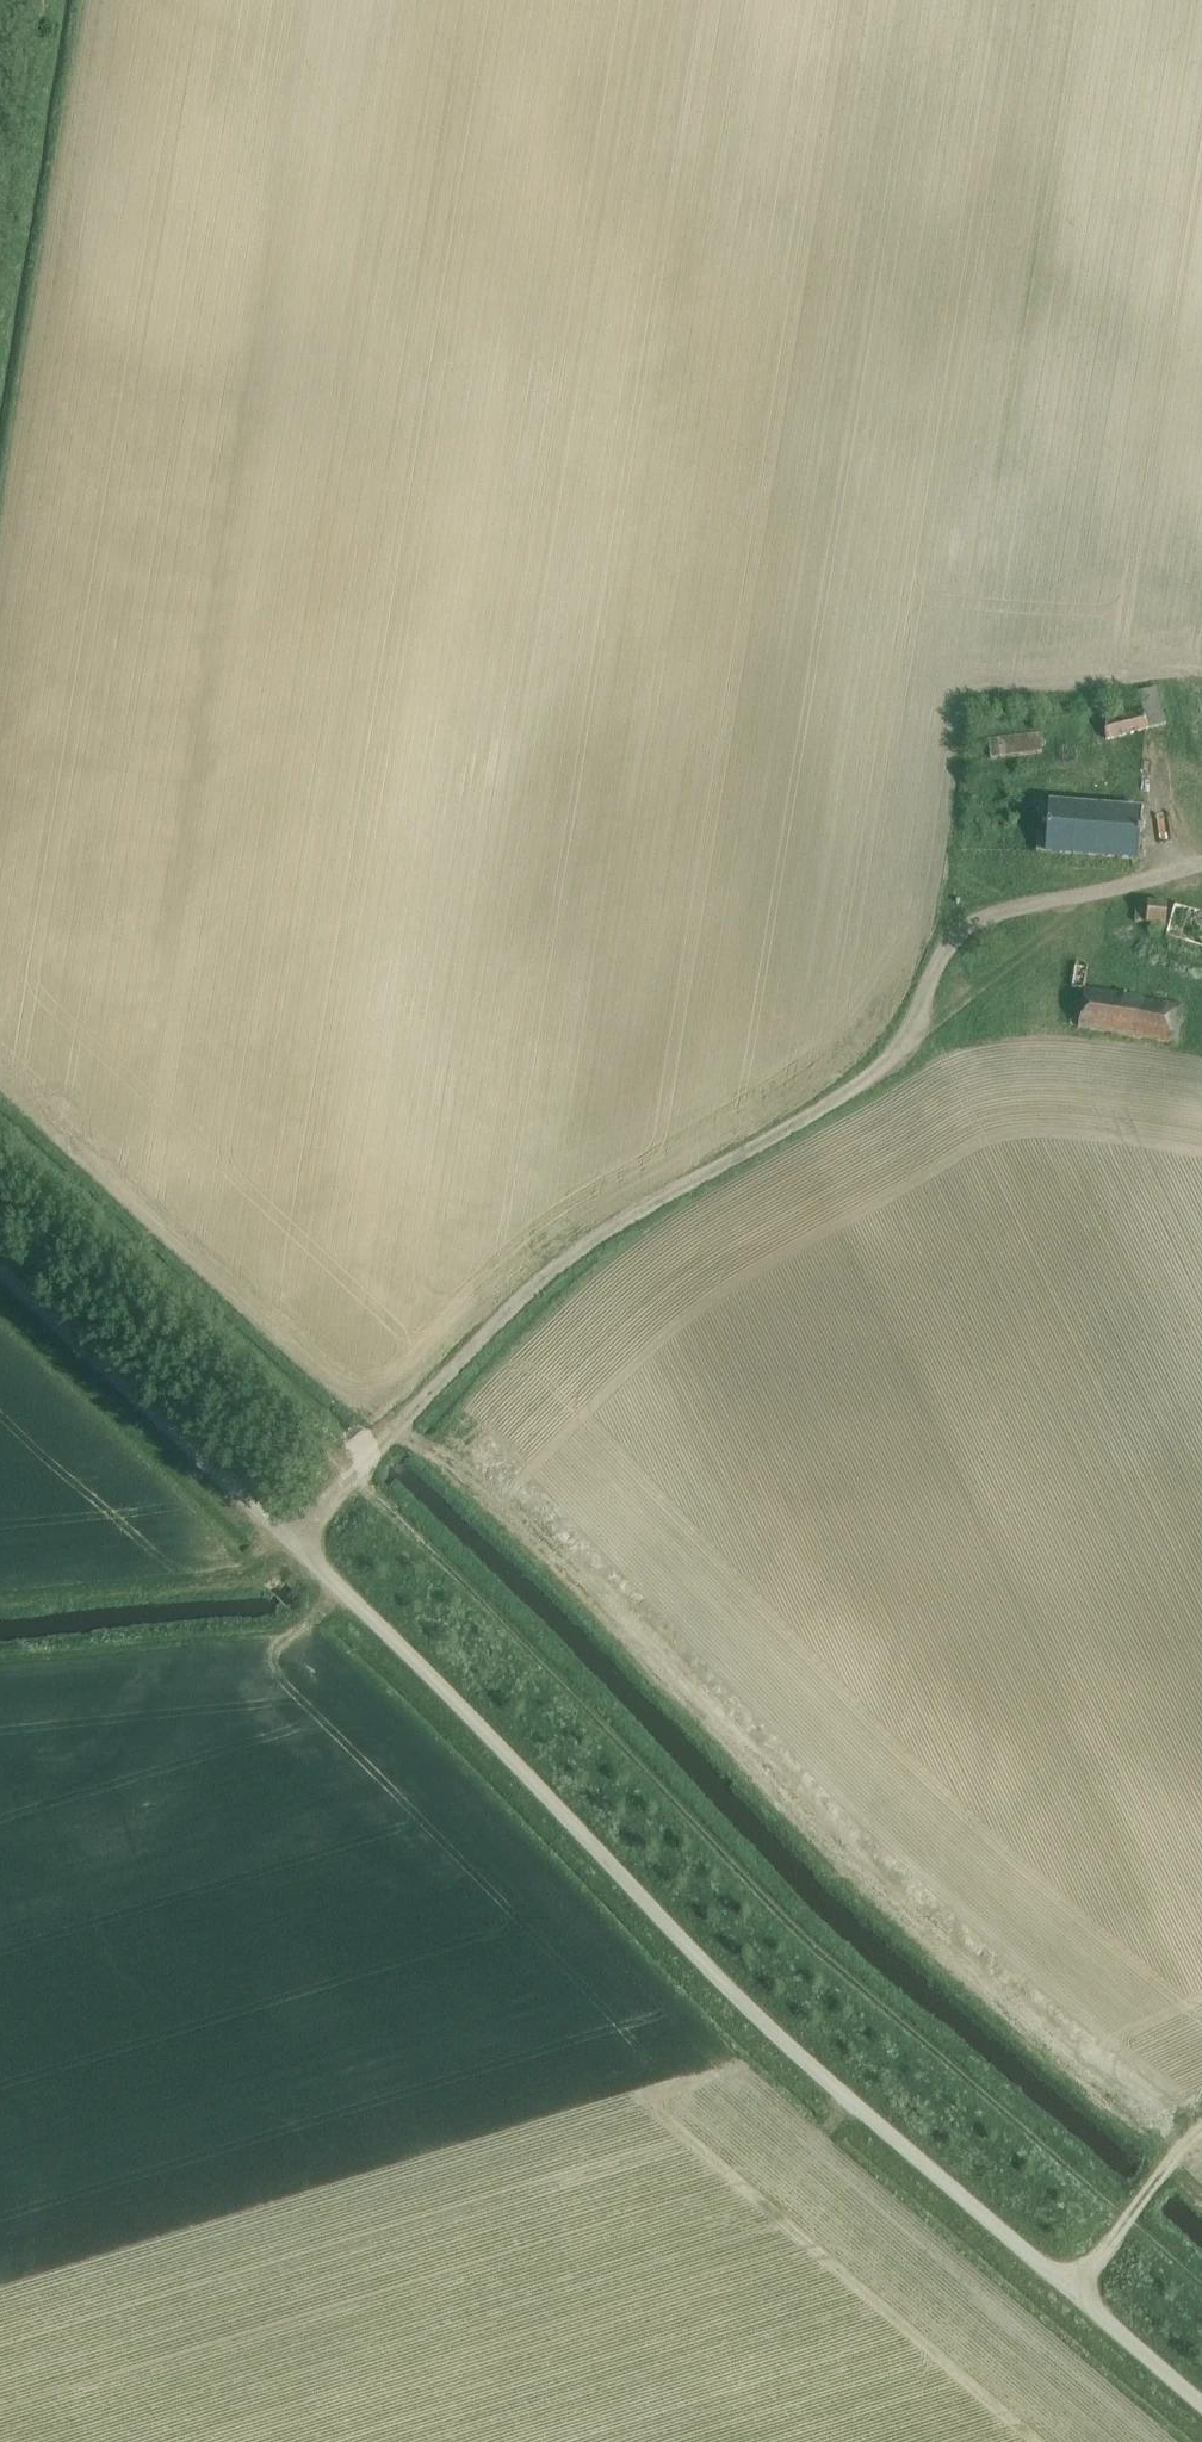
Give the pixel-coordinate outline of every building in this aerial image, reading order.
[(1114,721),(1106,723),(1107,742),(1148,730),(1166,726),(1157,690),(1138,694),(1143,712),(1123,718),(1121,709),(1111,711),(1114,721)] [(986,743),(989,762),(1040,754),(1036,735),(986,743)] [(1039,834),(1037,853),(1045,854),(1138,861),(1142,810),(1049,803),(1049,808),(1039,807),(1038,815),(1048,816),(1047,835),(1039,834)] [(1166,938),(1201,949),(1201,914),(1175,906),(1166,938)] [(1078,1030),(1174,1045),(1180,1005),(1084,990),(1078,1030)]
